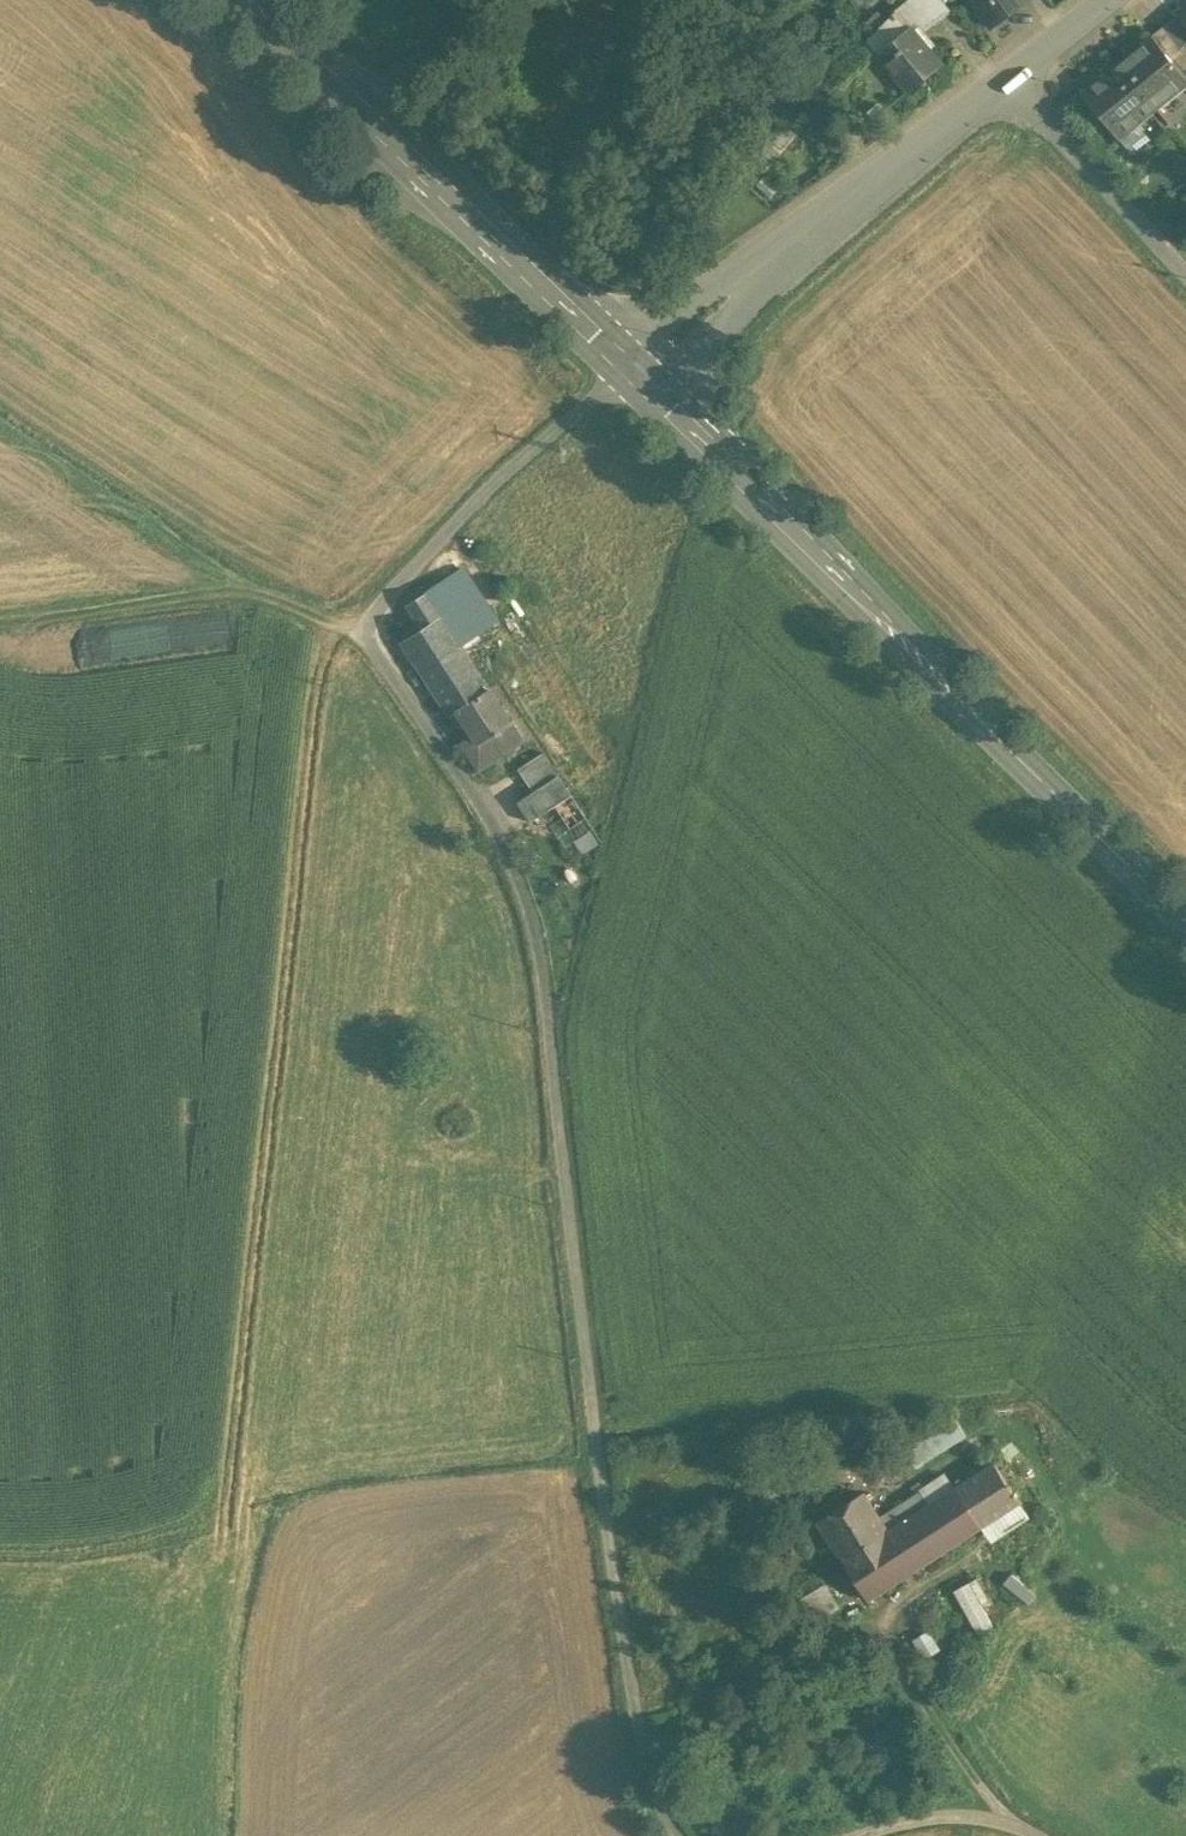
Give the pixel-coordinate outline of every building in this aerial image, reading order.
[(927,5),(923,0),(909,0),(899,11),(902,15),(911,25),(919,34),(924,30),(914,16),(927,5)] [(944,0),(923,0),(927,5),(938,19),(951,9),(944,0)] [(988,20),(999,12),(1003,18),(1027,0),(973,0),(988,20)] [(938,19),(927,5),(914,16),(924,30),(938,19)] [(993,26),(1003,18),(999,12),(988,20),(993,26)] [(878,53),(911,25),(902,15),(870,42),(878,53)] [(1175,17),(1165,25),(1181,46),(1185,42),(1185,31),(1175,17)] [(919,34),(911,25),(878,53),(910,91),(943,63),(919,34)] [(1165,25),(1164,25),(1152,34),(1173,60),(1184,50),(1181,46),(1165,25)] [(1117,61),(1155,109),(1185,85),(1185,76),(1173,60),(1152,34),(1117,61)] [(1117,61),(1081,90),(1102,117),(1119,138),(1120,138),(1132,153),(1151,138),(1139,122),(1155,109),(1117,61)] [(1102,117),(1081,91),(1069,100),(1090,126),(1102,117)] [(482,610),(489,605),(467,568),(459,573),(482,610)] [(482,610),(459,573),(430,591),(444,616),(442,617),(461,644),(499,621),(489,605),(482,610)] [(430,591),(409,604),(424,629),(442,617),(444,616),(430,591)] [(461,644),(442,617),(424,629),(403,643),(451,715),(457,711),(457,710),(489,688),(461,644)] [(354,660),(345,654),(336,666),(344,672),(354,660)] [(489,688),(457,710),(457,711),(477,743),(478,743),(500,729),(511,722),(511,721),(489,688)] [(500,729),(512,746),(523,739),(521,736),(520,736),(511,722),(500,729)] [(500,729),(478,743),(477,743),(476,744),(473,752),(479,761),(486,763),(512,746),(500,729)] [(558,776),(542,753),(518,769),(533,792),(534,793),(558,776)] [(558,776),(534,793),(533,792),(517,802),(530,821),(556,805),(570,795),(558,776)] [(585,817),(570,795),(556,805),(571,827),(585,817)] [(574,838),(581,851),(601,841),(594,827),(574,838)] [(879,1447),(859,1460),(868,1475),(875,1471),(882,1482),(965,1430),(957,1417),(888,1461),(879,1447)] [(921,1489),(880,1515),(888,1528),(843,1557),(869,1597),(1020,1502),(993,1462),(930,1502),(921,1489)] [(1014,1463),(1003,1470),(1017,1490),(1027,1483),(1014,1463)] [(864,1490),(819,1519),(843,1557),(888,1528),(880,1515),(864,1490)] [(973,1576),(953,1586),(975,1630),(995,1620),(973,1576)] [(827,1585),(804,1598),(816,1619),(839,1605),(827,1585)]
